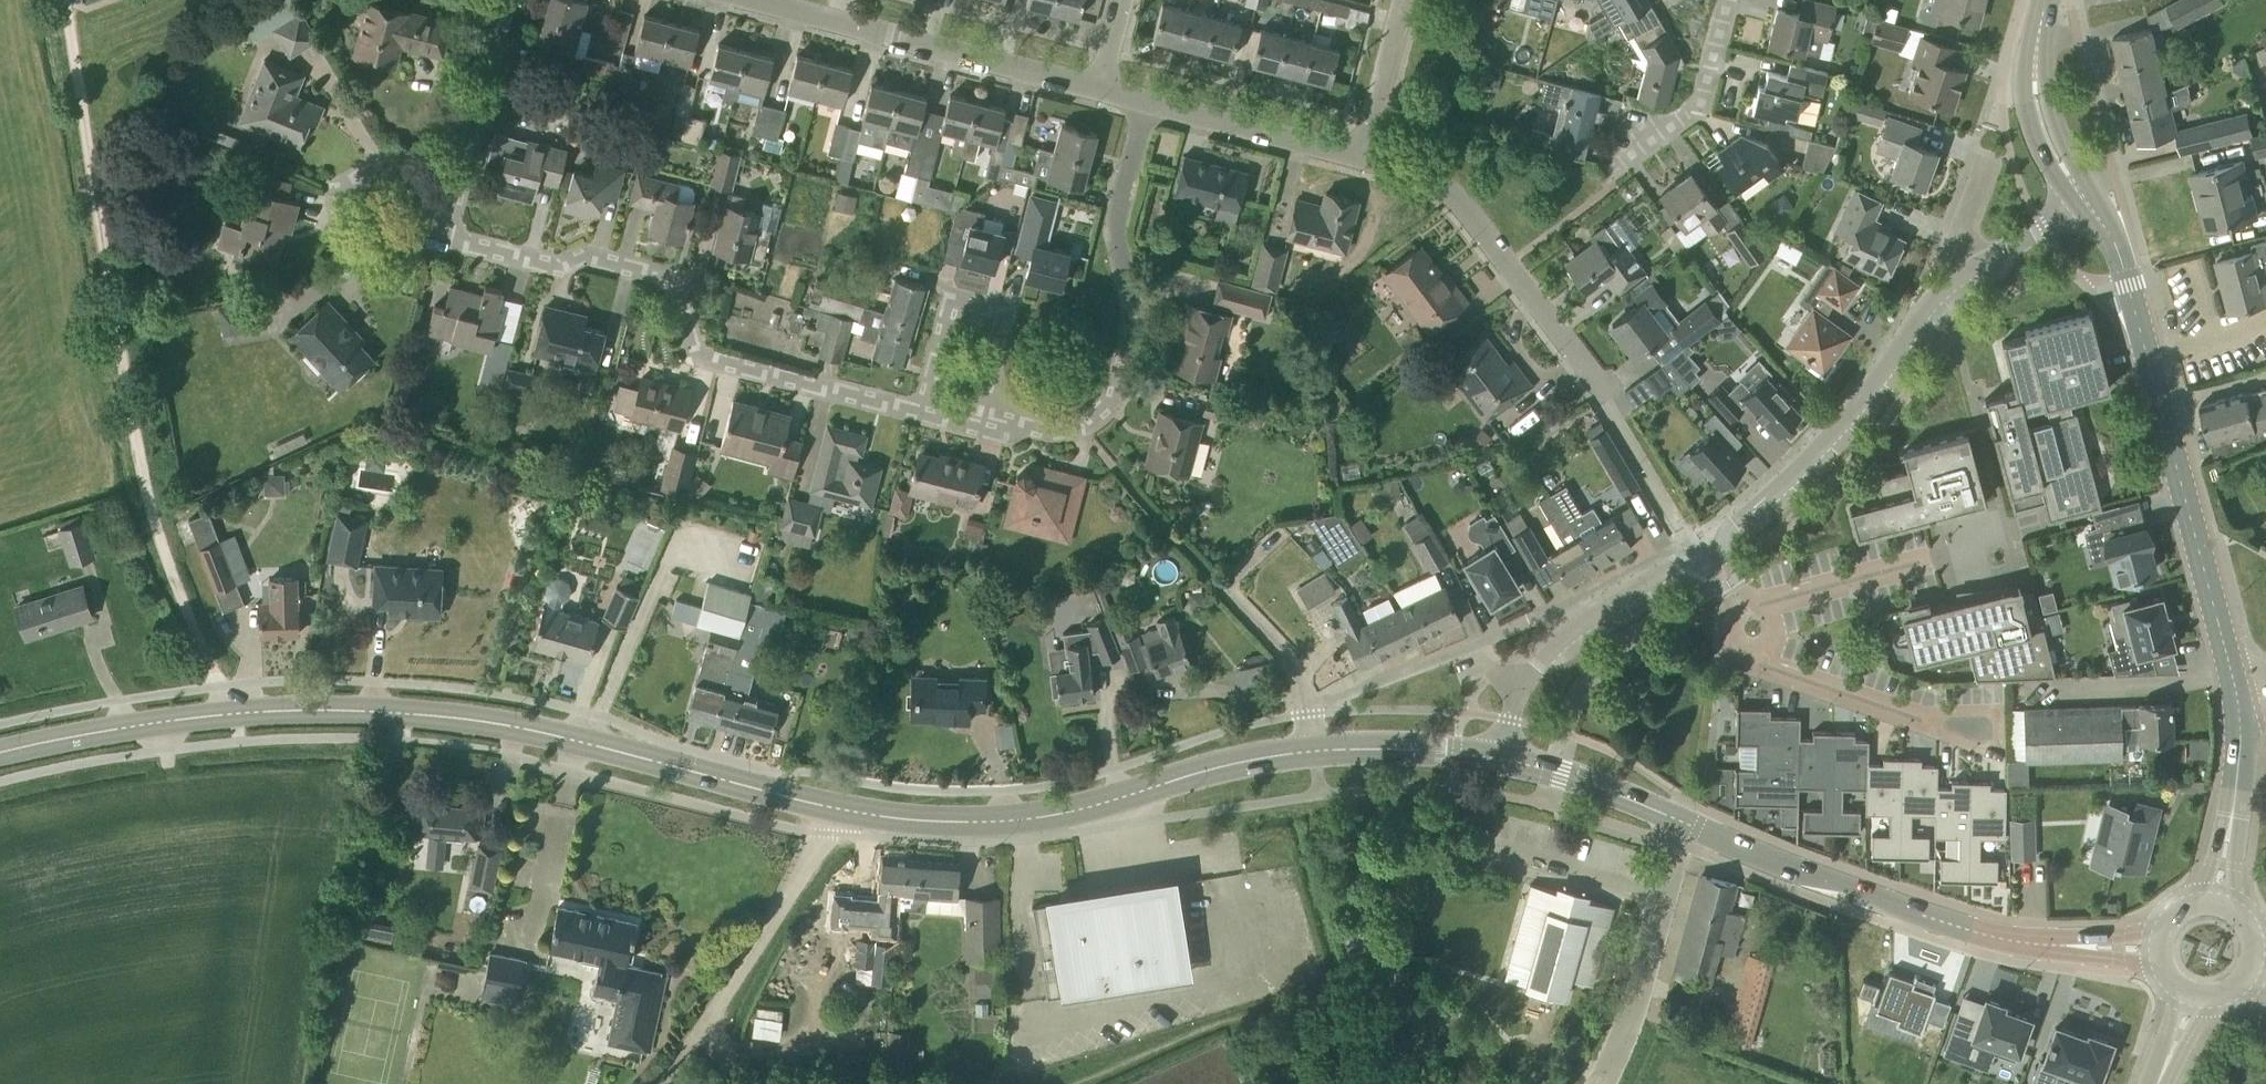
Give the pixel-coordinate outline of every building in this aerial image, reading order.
[(300,12),(293,0),(273,0),(241,20),(254,41),(274,29),(290,54),(316,38),(300,12)] [(361,33),(355,55),(394,64),(399,43),(442,54),(450,22),(369,1),(365,0),(357,0),(352,21),(363,24),(361,33)] [(545,18),(580,27),(587,0),(550,0),(545,18)] [(1052,10),(1055,0),(1027,0),(1026,3),(1052,10)] [(1079,17),(1083,0),(1055,0),(1052,10),(1079,17)] [(1256,7),(1264,9),(1267,0),(1258,0),(1257,1),(1256,7)] [(1295,2),(1321,9),(1323,0),(1296,0),(1295,2)] [(1347,16),(1350,5),(1331,0),(1323,0),(1321,9),(1347,16)] [(1556,0),(1540,0),(1536,14),(1551,18),(1556,0)] [(1605,11),(1589,21),(1585,33),(1588,38),(1612,25),(1650,3),(1648,0),(1598,0),(1605,11)] [(1824,3),(1812,0),(1802,0),(1799,14),(1777,8),(1768,43),(1790,48),(1803,51),(1820,55),(1820,54),(1824,39),(1827,40),(1835,6),(1824,3)] [(1935,10),(1939,11),(1956,16),(1977,22),(1984,0),(1937,0),(1935,10)] [(2168,4),(2179,25),(2225,1),(2225,0),(2175,0),(2168,4)] [(1179,43),(1188,9),(1162,2),(1153,36),(1179,43)] [(1684,59),(1650,3),(1612,25),(1613,26),(1618,22),(1626,35),(1631,32),(1647,58),(1643,75),(1637,96),(1667,104),(1677,68),(1681,69),(1684,59)] [(625,41),(633,11),(620,8),(612,38),(625,41)] [(1205,50),(1214,16),(1188,9),(1179,43),(1205,50)] [(671,21),(644,14),(635,50),(662,57),(671,21)] [(1205,50),(1231,57),(1240,23),(1214,16),(1205,50)] [(545,18),(538,45),(573,54),(580,27),(545,18)] [(1870,41),(1900,49),(1906,27),(1876,19),(1870,41)] [(662,57),(690,64),(699,28),(671,21),(662,57)] [(2135,32),(2113,37),(2128,100),(2167,90),(2165,81),(2152,27),(2135,32)] [(1278,69),(1287,35),(1260,28),(1251,62),(1278,69)] [(1312,41),(1303,76),(1330,83),(1339,48),(1328,46),(1331,34),(1315,30),(1312,42),(1312,41)] [(1303,76),(1312,41),(1287,35),(1278,69),(1303,76)] [(1955,48),(1934,41),(1921,36),(1912,63),(1919,65),(1909,93),(1952,107),(1964,69),(1949,64),(1955,48)] [(746,50),(718,43),(709,78),(710,78),(708,86),(724,90),(722,99),(733,101),(737,85),(746,50)] [(737,85),(764,92),(773,57),(746,50),(737,85)] [(623,51),(619,64),(616,77),(615,80),(628,84),(636,54),(623,51)] [(815,96),(824,61),(797,54),(788,89),(815,96)] [(619,64),(583,55),(580,68),(616,77),(619,64)] [(323,106),(303,98),(295,94),(303,74),(264,59),(239,120),(299,144),(309,119),(317,122),(323,106)] [(815,96),(843,103),(852,68),(824,61),(815,96)] [(1827,71),(1790,62),(1787,75),(1767,70),(1763,85),(1758,83),(1752,107),(1773,112),(1794,118),(1804,82),(1809,84),(1807,89),(1822,92),(1827,71)] [(1483,74),(1480,85),(1491,88),(1494,77),(1483,74)] [(1542,147),(1562,152),(1584,158),(1601,93),(1545,78),(1539,99),(1564,106),(1557,135),(1546,132),(1542,147)] [(673,126),(684,129),(688,114),(696,86),(683,82),(675,112),(677,112),(673,126)] [(886,141),(899,89),(871,82),(866,104),(862,116),(864,117),(861,129),(849,125),(841,155),(842,155),(836,179),(843,181),(847,182),(853,158),(858,140),(884,146),(886,141)] [(2188,82),(2184,83),(2167,90),(2128,100),(2139,144),(2177,135),(2178,135),(2177,130),(2172,109),(2193,104),(2188,82)] [(912,142),(914,130),(917,131),(926,97),(899,89),(886,141),(911,147),(912,142)] [(963,155),(977,101),(950,94),(941,128),(957,132),(952,152),(963,155)] [(1851,115),(1882,125),(1886,109),(1856,99),(1851,115)] [(977,101),(963,155),(975,158),(980,138),(994,142),(993,146),(1006,149),(1008,141),(1013,121),(1002,118),(1005,108),(977,101)] [(764,135),(772,105),(759,102),(751,132),(764,135)] [(764,135),(766,136),(762,148),(780,153),(785,137),(777,135),(785,109),(772,105),(764,135)] [(1013,121),(1008,141),(1021,144),(1029,114),(1015,111),(1013,121)] [(2247,113),(2177,130),(2178,135),(2177,135),(2181,152),(2252,134),(2247,113)] [(684,129),(682,136),(681,140),(699,144),(706,119),(688,114),(684,129)] [(1767,126),(1789,132),(1792,123),(1770,115),(1767,126)] [(1891,173),(1903,177),(1924,185),(1936,151),(1914,143),(1919,127),(1888,116),(1876,149),(1897,156),(1891,173)] [(841,155),(849,125),(836,122),(828,151),(841,155)] [(1054,150),(1089,159),(1096,132),(1061,123),(1054,150)] [(2265,153),(2265,134),(2253,137),(2257,155),(2265,153)] [(1766,142),(1746,137),(1745,140),(1738,145),(1731,143),(1719,152),(1724,159),(1718,164),(1737,188),(1762,168),(1769,178),(1784,167),(1766,142)] [(558,147),(529,139),(525,156),(507,152),(497,190),(532,199),(537,178),(556,183),(562,161),(565,149),(558,147)] [(1821,171),(1834,146),(1810,139),(1803,166),(1821,171)] [(1019,152),(1021,144),(1008,141),(1006,149),(999,176),(1034,186),(1037,175),(1038,172),(1033,171),(1012,166),(1016,151),(1019,152)] [(917,175),(925,146),(912,142),(911,147),(904,172),(917,175)] [(917,175),(913,192),(926,195),(930,179),(938,149),(925,146),(917,175)] [(998,180),(999,176),(1006,149),(993,146),(985,177),(998,180)] [(1089,159),(1054,150),(1039,146),(1033,171),(1038,172),(1037,175),(1082,187),(1089,159)] [(750,147),(748,156),(758,158),(760,149),(750,147)] [(731,186),(739,155),(719,150),(712,181),(731,186)] [(1238,210),(1248,171),(1184,154),(1174,193),(1238,210)] [(2207,228),(2229,223),(2257,215),(2251,194),(2244,196),(2238,176),(2246,174),(2242,160),(2193,173),(2207,228)] [(617,198),(624,168),(596,161),(593,174),(574,169),(564,207),(590,214),(591,210),(599,212),(604,195),(617,198)] [(683,239),(688,217),(693,200),(695,193),(695,189),(693,186),(690,183),(679,181),(678,183),(638,172),(631,201),(656,208),(650,230),(683,239)] [(1714,205),(1690,172),(1661,193),(1685,226),(1698,216),(1709,230),(1723,220),(1713,206),(1714,205)] [(1855,190),(1839,222),(1856,230),(1845,254),(1865,264),(1885,273),(1902,238),(1888,231),(1891,224),(1873,216),(1880,202),(1860,193),(1855,190)] [(749,256),(749,254),(763,258),(771,228),(757,225),(760,212),(743,208),(746,196),(729,191),(715,247),(749,256)] [(953,191),(948,209),(955,211),(962,205),(966,202),(967,195),(953,191)] [(297,200),(267,192),(265,198),(252,195),(243,227),(225,222),(219,246),(235,250),(234,253),(274,263),(284,227),(290,229),(297,200)] [(1044,246),(1049,228),(1056,198),(1032,192),(1025,222),(1017,250),(1032,254),(1026,276),(1060,285),(1068,252),(1044,246)] [(1345,250),(1358,200),(1326,192),(1322,205),(1296,198),(1287,234),(1345,250)] [(954,217),(949,238),(966,242),(961,259),(994,268),(999,248),(1003,231),(982,226),(985,211),(962,205),(955,211),(954,217)] [(1764,251),(1741,219),(1726,230),(1749,262),(1764,251)] [(1688,248),(1670,224),(1661,231),(1679,255),(1688,248)] [(1606,226),(1591,236),(1594,240),(1565,261),(1586,290),(1607,275),(1619,291),(1646,271),(1624,241),(1619,244),(1606,226)] [(1810,272),(1818,254),(1780,238),(1772,257),(1810,272)] [(2238,256),(2216,261),(2222,284),(2226,283),(2234,312),(2255,306),(2265,303),(2265,301),(2258,270),(2263,268),(2265,268),(2265,267),(2265,243),(2265,242),(2265,240),(2252,244),(2254,251),(2238,256)] [(1275,288),(1285,249),(1264,244),(1254,283),(1275,288)] [(1427,330),(1466,300),(1456,286),(1453,289),(1420,246),(1385,273),(1427,330)] [(807,306),(881,327),(913,336),(927,285),(895,276),(885,310),(863,304),(866,292),(851,287),(858,260),(835,254),(827,280),(816,277),(807,306)] [(1827,262),(1798,301),(1811,311),(1812,309),(1813,308),(1823,295),(1834,302),(1841,308),(1858,284),(1840,271),(1828,262),(1827,262)] [(1272,292),(1219,278),(1212,303),(1265,318),(1272,292)] [(1635,354),(1666,330),(1651,311),(1665,301),(1652,284),(1637,296),(1641,301),(1612,323),(1635,354)] [(492,346),(502,308),(497,306),(501,289),(485,285),(482,295),(450,286),(444,307),(434,304),(427,329),(492,346)] [(1705,303),(1674,326),(1686,342),(1717,319),(1712,312),(1722,305),(1724,310),(1729,304),(1719,290),(1709,297),(1710,299),(1705,303)] [(733,308),(768,307),(767,291),(733,292),(733,308)] [(328,301),(291,335),(306,351),(338,387),(343,383),(372,357),(350,332),(354,329),(328,301)] [(1232,314),(1189,302),(1172,366),(1214,378),(1220,356),(1214,354),(1220,330),(1227,331),(1232,314)] [(594,370),(598,351),(604,330),(582,325),(585,314),(546,305),(535,352),(561,358),(560,361),(594,370)] [(881,327),(807,306),(804,305),(802,312),(794,310),(790,322),(802,325),(804,319),(811,320),(812,315),(818,316),(815,327),(826,330),(819,355),(840,361),(850,329),(861,332),(860,336),(877,341),(873,354),(905,363),(913,336),(881,327)] [(1811,311),(1786,346),(1811,363),(1808,368),(1825,380),(1837,363),(1832,359),(1849,334),(1831,322),(1826,318),(1813,308),(1812,309),(1811,311)] [(2048,519),(2100,505),(2075,413),(2073,414),(2069,399),(2109,388),(2103,368),(2089,313),(2025,330),(2026,336),(2004,342),(2004,340),(2002,341),(2015,390),(1985,398),(2014,509),(2044,501),(2048,519)] [(1487,418),(1531,385),(1519,369),(1513,373),(1485,336),(1447,365),(1487,418)] [(504,383),(506,384),(528,390),(532,376),(507,369),(504,383)] [(1755,412),(1753,413),(1755,416),(1759,420),(1761,418),(1776,435),(1799,414),(1786,400),(1790,397),(1791,397),(1792,396),(1778,381),(1777,382),(1778,383),(1774,386),(1764,375),(1748,389),(1739,379),(1726,391),(1720,383),(1707,395),(1729,420),(1742,408),(1740,406),(1745,401),(1755,412)] [(620,380),(614,406),(633,411),(632,417),(650,422),(651,421),(679,428),(684,410),(690,389),(642,376),(640,385),(620,380)] [(2201,404),(2211,441),(2212,441),(2216,456),(2265,436),(2265,386),(2247,391),(2201,404)] [(1241,423),(1242,423),(1260,428),(1261,423),(1264,424),(1267,414),(1246,408),(1246,406),(1208,396),(1203,413),(1241,423)] [(793,475),(802,442),(785,438),(790,415),(733,400),(720,447),(771,460),(769,468),(793,475)] [(403,405),(392,412),(398,421),(409,415),(403,405)] [(1201,422),(1160,411),(1146,462),(1187,473),(1201,422)] [(1711,431),(1688,451),(1708,473),(1721,488),(1744,467),(1730,452),(1741,443),(1714,412),(1703,422),(1711,431)] [(778,538),(792,541),(810,546),(813,533),(815,534),(821,509),(831,511),(835,495),(871,504),(881,466),(859,460),(866,434),(827,425),(808,502),(789,498),(787,507),(785,506),(782,518),(783,519),(778,538)] [(1606,430),(1588,441),(1599,458),(1617,447),(1606,430)] [(1857,534),(1934,514),(1942,512),(1942,515),(1972,507),(1971,504),(1985,500),(1968,433),(1902,450),(1908,470),(1876,479),(1881,499),(1849,507),(1857,534)] [(363,445),(360,465),(380,468),(383,448),(363,445)] [(684,492),(694,453),(673,447),(663,486),(684,492)] [(973,506),(983,465),(956,458),(955,462),(920,453),(910,489),(973,506)] [(1069,540),(1085,476),(1033,463),(1030,473),(1023,471),(1017,475),(1005,523),(1069,540)] [(1626,463),(1608,474),(1622,496),(1640,485),(1626,463)] [(264,474),(264,494),(285,494),(284,473),(264,474)] [(1566,484),(1553,492),(1597,567),(1631,547),(1626,539),(1643,529),(1630,506),(1605,521),(1595,505),(1582,512),(1566,484)] [(1550,553),(1557,564),(1568,583),(1597,567),(1553,492),(1539,500),(1564,544),(1550,553)] [(646,518),(666,527),(676,505),(655,496),(646,518)] [(367,518),(349,514),(352,502),(340,499),(326,558),(356,565),(367,518)] [(2126,531),(2119,503),(2092,510),(2096,525),(2091,527),(2096,543),(2108,540),(2118,579),(2132,575),(2132,576),(2141,574),(2140,573),(2154,569),(2148,544),(2151,543),(2146,526),(2126,531)] [(220,540),(209,511),(189,519),(200,548),(199,548),(215,589),(236,581),(220,540)] [(1352,530),(1341,512),(1307,517),(1327,547),(1341,567),(1366,551),(1352,530)] [(1410,534),(1430,570),(1449,559),(1428,524),(1421,512),(1403,522),(1410,534)] [(1515,546),(1494,513),(1487,518),(1484,513),(1469,523),(1467,532),(1471,538),(1481,541),(1486,548),(1464,562),(1471,572),(1467,574),(1478,592),(1481,589),(1491,604),(1519,587),(1500,555),(1515,546)] [(1531,565),(1547,555),(1530,526),(1529,526),(1521,513),(1506,522),(1514,535),(1514,536),(1531,565)] [(84,520),(60,527),(71,563),(95,556),(84,520)] [(439,616),(442,567),(375,563),(373,601),(391,602),(390,613),(439,616)] [(1397,608),(1413,642),(1460,620),(1443,586),(1442,586),(1435,571),(1393,591),(1402,605),(1397,608)] [(1308,606),(1327,595),(1335,590),(1325,572),(1298,589),(1308,606)] [(636,594),(642,582),(624,573),(618,586),(617,585),(604,616),(625,626),(639,595),(636,594)] [(297,593),(296,575),(268,576),(269,602),(260,602),(261,634),(298,633),(298,607),(297,593)] [(715,723),(770,738),(779,704),(747,695),(764,635),(759,634),(767,606),(775,579),(758,575),(751,600),(750,599),(715,723)] [(546,607),(543,606),(532,645),(588,661),(599,621),(561,610),(563,601),(570,596),(571,588),(569,582),(562,577),(554,578),(548,582),(546,590),(549,597),(546,607)] [(693,694),(687,715),(715,723),(750,599),(752,592),(731,587),(708,580),(696,624),(711,628),(693,694)] [(92,615),(82,585),(16,606),(26,636),(92,615)] [(1946,604),(1902,615),(1914,661),(1968,648),(1976,678),(2055,676),(2035,593),(2033,593),(2022,596),(2019,585),(2007,588),(2006,585),(1960,590),(1962,600),(1946,604)] [(2052,589),(2038,593),(2043,611),(2057,607),(2052,589)] [(1380,658),(1363,624),(1361,625),(1347,595),(1333,602),(1347,632),(1345,632),(1362,667),(1380,658)] [(2136,596),(2111,603),(2115,620),(2127,622),(2131,636),(2120,639),(2122,645),(2108,649),(2115,674),(2156,672),(2151,651),(2174,645),(2170,627),(2172,627),(2168,613),(2166,614),(2161,596),(2138,602),(2136,596)] [(1397,608),(1395,609),(1391,602),(1386,599),(1367,608),(1365,614),(1369,621),(1363,624),(1380,658),(1413,642),(1397,608)] [(2063,630),(2058,611),(2044,615),(2049,634),(2063,630)] [(1142,643),(1150,662),(1146,664),(1148,668),(1152,670),(1156,668),(1157,672),(1189,661),(1173,615),(1161,619),(1156,621),(1158,627),(1142,632),(1146,641),(1142,643)] [(1059,694),(1060,699),(1094,694),(1091,672),(1088,651),(1098,649),(1103,662),(1122,654),(1111,628),(1105,616),(1087,623),(1090,628),(1090,629),(1064,632),(1066,654),(1073,653),(1075,668),(1056,671),(1050,671),(1053,695),(1059,694)] [(1142,643),(1139,634),(1134,636),(1128,619),(1113,625),(1130,670),(1146,664),(1150,662),(1142,643)] [(913,673),(912,695),(911,717),(945,718),(945,721),(969,722),(969,708),(985,708),(986,677),(961,676),(961,679),(930,679),(930,674),(913,673)] [(2171,703),(2024,708),(2025,760),(2122,757),(2121,725),(2140,725),(2141,740),(2172,740),(2171,703)] [(1799,756),(1800,738),(1800,716),(1770,716),(1771,707),(1736,707),(1735,743),(1756,743),(1755,755),(1799,756)] [(1799,788),(1822,788),(1822,809),(1804,808),(1803,830),(1832,831),(1834,731),(1813,731),(1813,738),(1800,738),(1799,756),(1799,788)] [(1869,739),(1855,739),(1855,731),(1834,731),(1832,831),(1860,832),(1860,809),(1842,809),(1843,789),(1866,789),(1867,789),(1867,763),(1868,763),(1869,761),(1869,739)] [(1725,742),(1725,751),(1735,752),(1735,743),(1725,742)] [(1735,767),(1734,803),(1782,804),(1781,825),(1793,826),(1798,826),(1798,805),(1799,788),(1799,756),(1755,755),(1755,768),(1735,767)] [(1866,789),(1866,812),(1891,813),(1890,834),(1872,834),(1872,856),(1900,857),(1902,757),(1883,757),(1883,763),(1869,763),(1869,761),(1868,763),(1867,763),(1867,789),(1866,789)] [(1902,757),(1900,857),(1928,857),(1929,835),(1911,834),(1911,813),(1935,814),(1936,814),(1936,787),(1937,787),(1938,765),(1921,764),(1921,758),(1902,757)] [(1935,814),(1934,836),(1959,836),(1959,857),(1941,857),(1940,879),(1969,880),(1971,780),(1952,780),(1952,787),(1937,787),(1936,787),(1936,814),(1935,814)] [(1971,780),(1969,880),(1997,881),(1997,858),(1979,858),(1980,837),(2005,837),(2006,788),(1990,788),(1990,781),(1971,780)] [(484,807),(414,801),(412,829),(430,831),(427,865),(443,866),(447,837),(463,838),(464,834),(478,836),(482,836),(484,807)] [(2110,802),(2094,866),(2112,871),(2113,865),(2145,873),(2146,871),(2140,870),(2144,855),(2144,856),(2156,809),(2135,804),(2136,802),(2134,802),(2132,813),(2127,812),(2128,806),(2110,802)] [(2034,817),(2014,818),(2013,812),(2012,812),(2013,870),(2015,870),(2014,858),(2034,858),(2033,819),(2034,819),(2034,817)] [(502,847),(479,842),(469,887),(492,892),(502,847)] [(896,895),(903,895),(906,858),(882,856),(879,892),(880,892),(877,930),(893,931),(894,909),(896,895)] [(896,895),(894,909),(896,910),(896,907),(951,912),(953,896),(958,897),(960,862),(906,858),(903,895),(896,895)] [(1737,884),(1701,874),(1675,974),(1710,984),(1719,953),(1733,957),(1744,917),(1729,912),(1731,905),(1737,884)] [(1172,883),(1032,905),(1036,927),(1047,993),(1186,971),(1172,883)] [(1525,904),(1508,961),(1529,967),(1524,986),(1543,992),(1565,997),(1570,978),(1591,984),(1613,906),(1586,899),(1581,918),(1552,910),(1557,891),(1531,883),(1525,904)] [(968,898),(965,898),(966,913),(966,961),(970,961),(970,981),(972,981),(972,996),(997,995),(999,995),(999,980),(997,919),(997,897),(968,898)] [(2107,901),(2107,910),(2116,910),(2116,901),(2107,901)] [(549,951),(582,957),(581,962),(601,966),(601,969),(596,968),(594,981),(590,984),(589,990),(592,997),(598,999),(603,998),(606,994),(622,997),(613,1043),(628,1046),(650,1050),(666,972),(626,964),(635,922),(558,906),(553,927),(549,951)] [(859,934),(854,981),(891,985),(894,955),(912,956),(914,937),(894,936),(894,943),(877,942),(878,936),(859,934)] [(516,1004),(525,959),(491,953),(483,997),(516,1004)] [(1750,1047),(1774,962),(1748,955),(1724,1039),(1750,1047)] [(1889,973),(1875,1011),(1897,1019),(1895,1025),(1920,1034),(1934,995),(1909,986),(1911,981),(1889,973)] [(1860,987),(1858,993),(1875,999),(1876,997),(1880,985),(1873,982),(1863,979),(1860,987)] [(1958,1010),(1945,1047),(1949,1049),(1950,1049),(1951,1050),(1972,1057),(1976,1046),(1979,1047),(1995,1053),(2015,1060),(2030,1018),(2016,1013),(2011,1012),(2002,1008),(2003,1004),(1986,998),(1984,1002),(1980,1014),(1979,1017),(1958,1010)] [(2057,1069),(2081,1077),(2078,1083),(2100,1083),(2109,1060),(2106,1059),(2112,1042),(2089,1034),(2088,1037),(2056,1026),(2051,1040),(2050,1040),(2048,1047),(2049,1047),(2044,1061),(2039,1060),(2033,1079),(2047,1083),(2051,1083),(2057,1069)]
